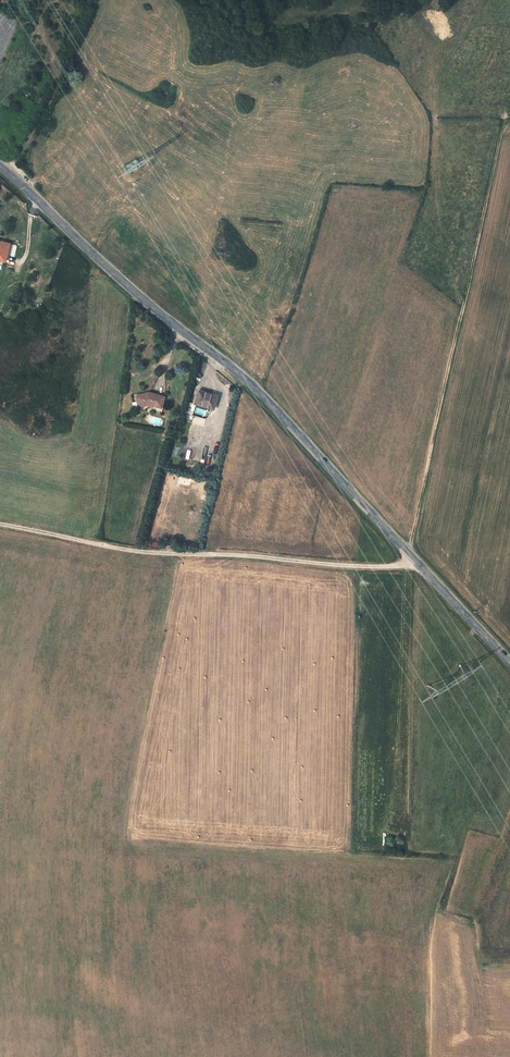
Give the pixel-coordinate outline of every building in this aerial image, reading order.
[(10,244),(0,241),(0,260),(6,261),(10,244)] [(187,397),(183,409),(201,414),(205,402),(187,397)] [(125,415),(137,411),(149,414),(151,403),(138,399),(124,402),(124,409),(121,410),(121,411),(122,418),(122,419),(126,419),(125,415)]
